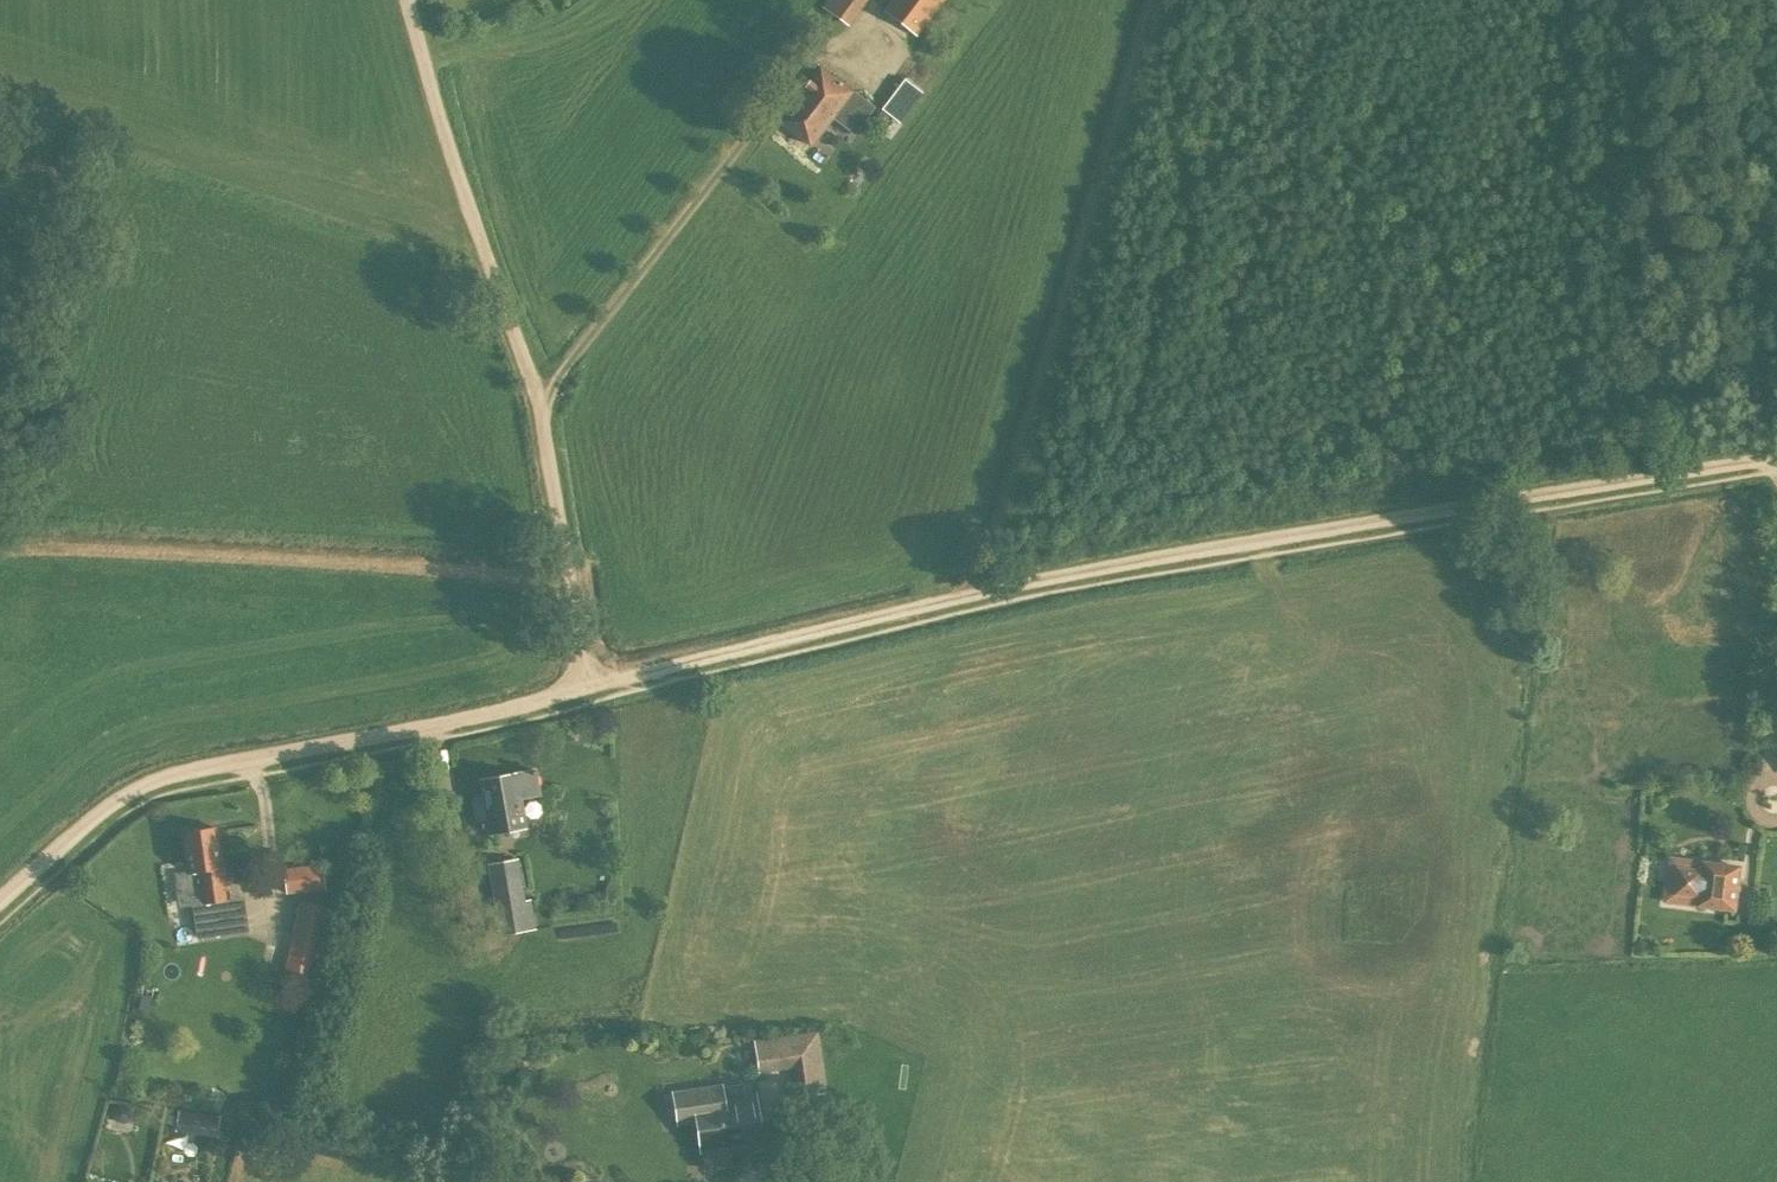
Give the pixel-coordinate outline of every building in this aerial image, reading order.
[(859,21),(870,0),(831,0),(828,6),(859,21)] [(888,10),(917,34),(945,0),(896,0),(888,10)] [(777,121),(811,147),(840,109),(847,114),(860,96),(819,65),(777,121)] [(901,94),(895,89),(881,108),(899,121),(913,103),(913,104),(919,96),(907,86),(901,94)] [(479,820),(487,818),(489,834),(498,832),(511,830),(526,828),(521,798),(539,795),(535,770),(516,774),(480,780),(483,795),(475,796),(471,801),(474,817),(479,820)] [(192,902),(197,938),(248,931),(243,896),(225,898),(215,827),(182,832),(188,874),(198,872),(202,900),(192,902)] [(1666,901),(1735,910),(1738,878),(1740,867),(1672,858),(1666,901)] [(532,901),(525,902),(518,860),(487,864),(495,907),(499,935),(536,928),(532,901)] [(284,868),(287,893),(325,889),(322,863),(284,868)] [(269,966),(314,977),(331,907),(300,899),(291,934),(277,931),(269,966)] [(816,1035),(790,1039),(795,1068),(820,1064),(816,1035)] [(780,1068),(776,1038),(754,1041),(758,1071),(780,1068)] [(732,1166),(730,1154),(730,1148),(745,1146),(762,1143),(755,1093),(722,1098),(723,1103),(694,1107),(700,1152),(703,1152),(705,1170),(732,1166)] [(175,1130),(217,1136),(220,1115),(178,1109),(175,1130)]
